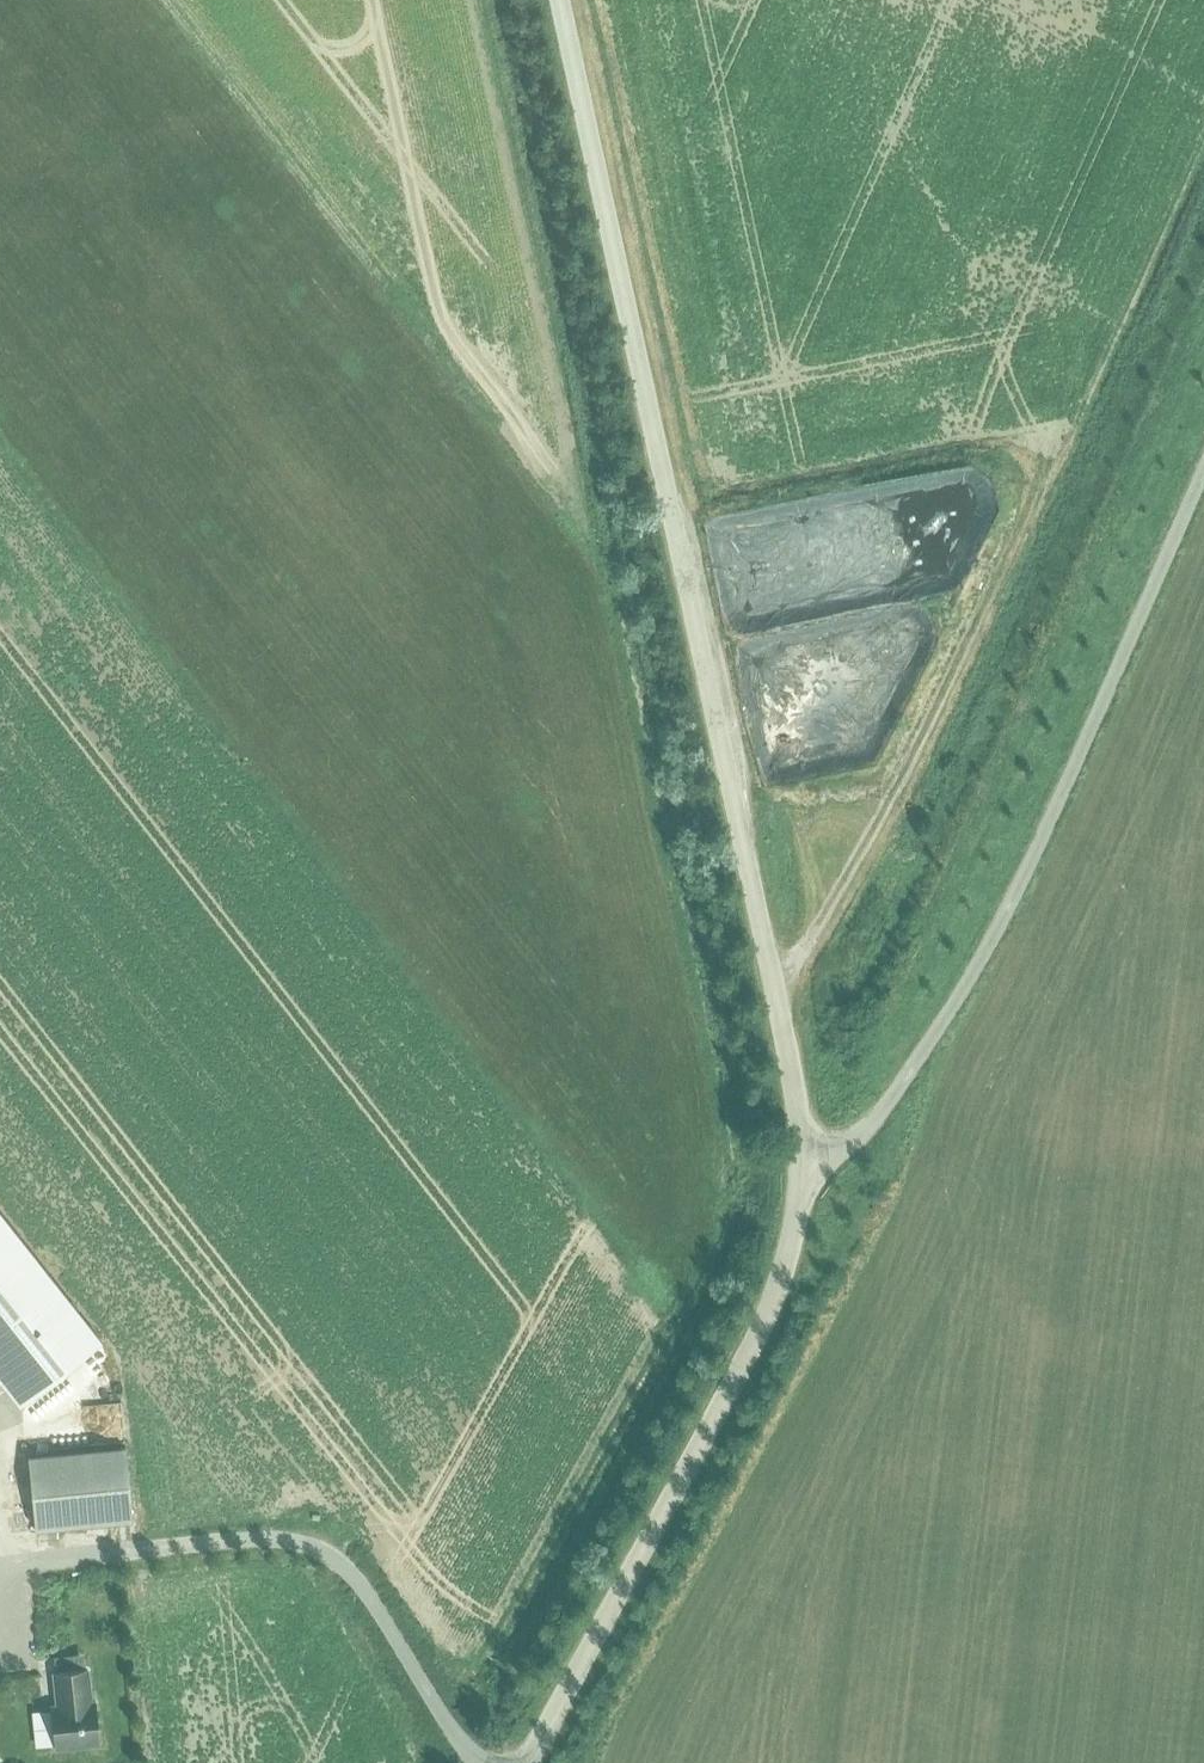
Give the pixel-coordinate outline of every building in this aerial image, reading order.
[(23,1405),(103,1342),(0,1212),(0,1375),(23,1405)] [(30,1456),(38,1529),(134,1520),(127,1447),(30,1456)] [(58,1652),(60,1671),(56,1672),(59,1706),(52,1706),(56,1747),(101,1743),(97,1702),(92,1702),(86,1649),(58,1652)]
